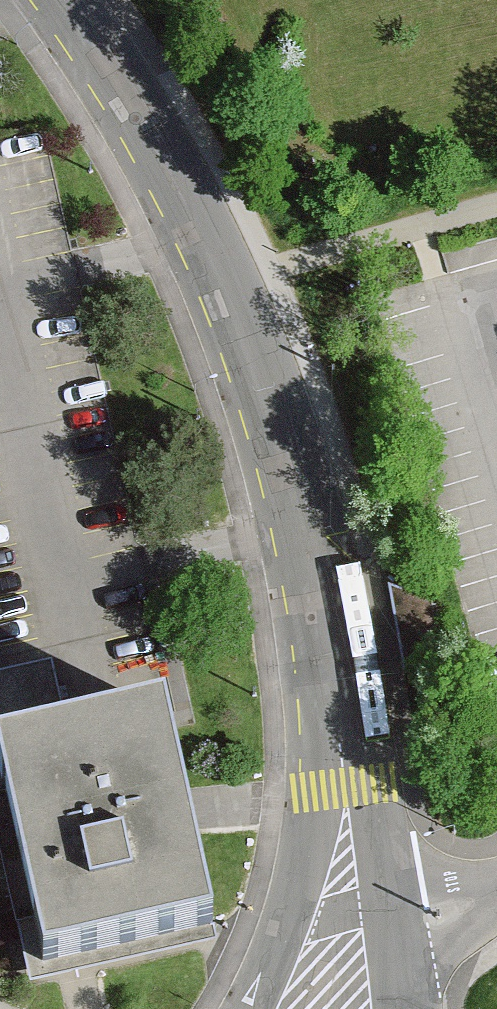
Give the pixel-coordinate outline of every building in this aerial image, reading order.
[(435,606),(390,591),(406,676),(442,648),(435,606)] [(47,964),(218,927),(172,715),(1,752),(47,964)]
